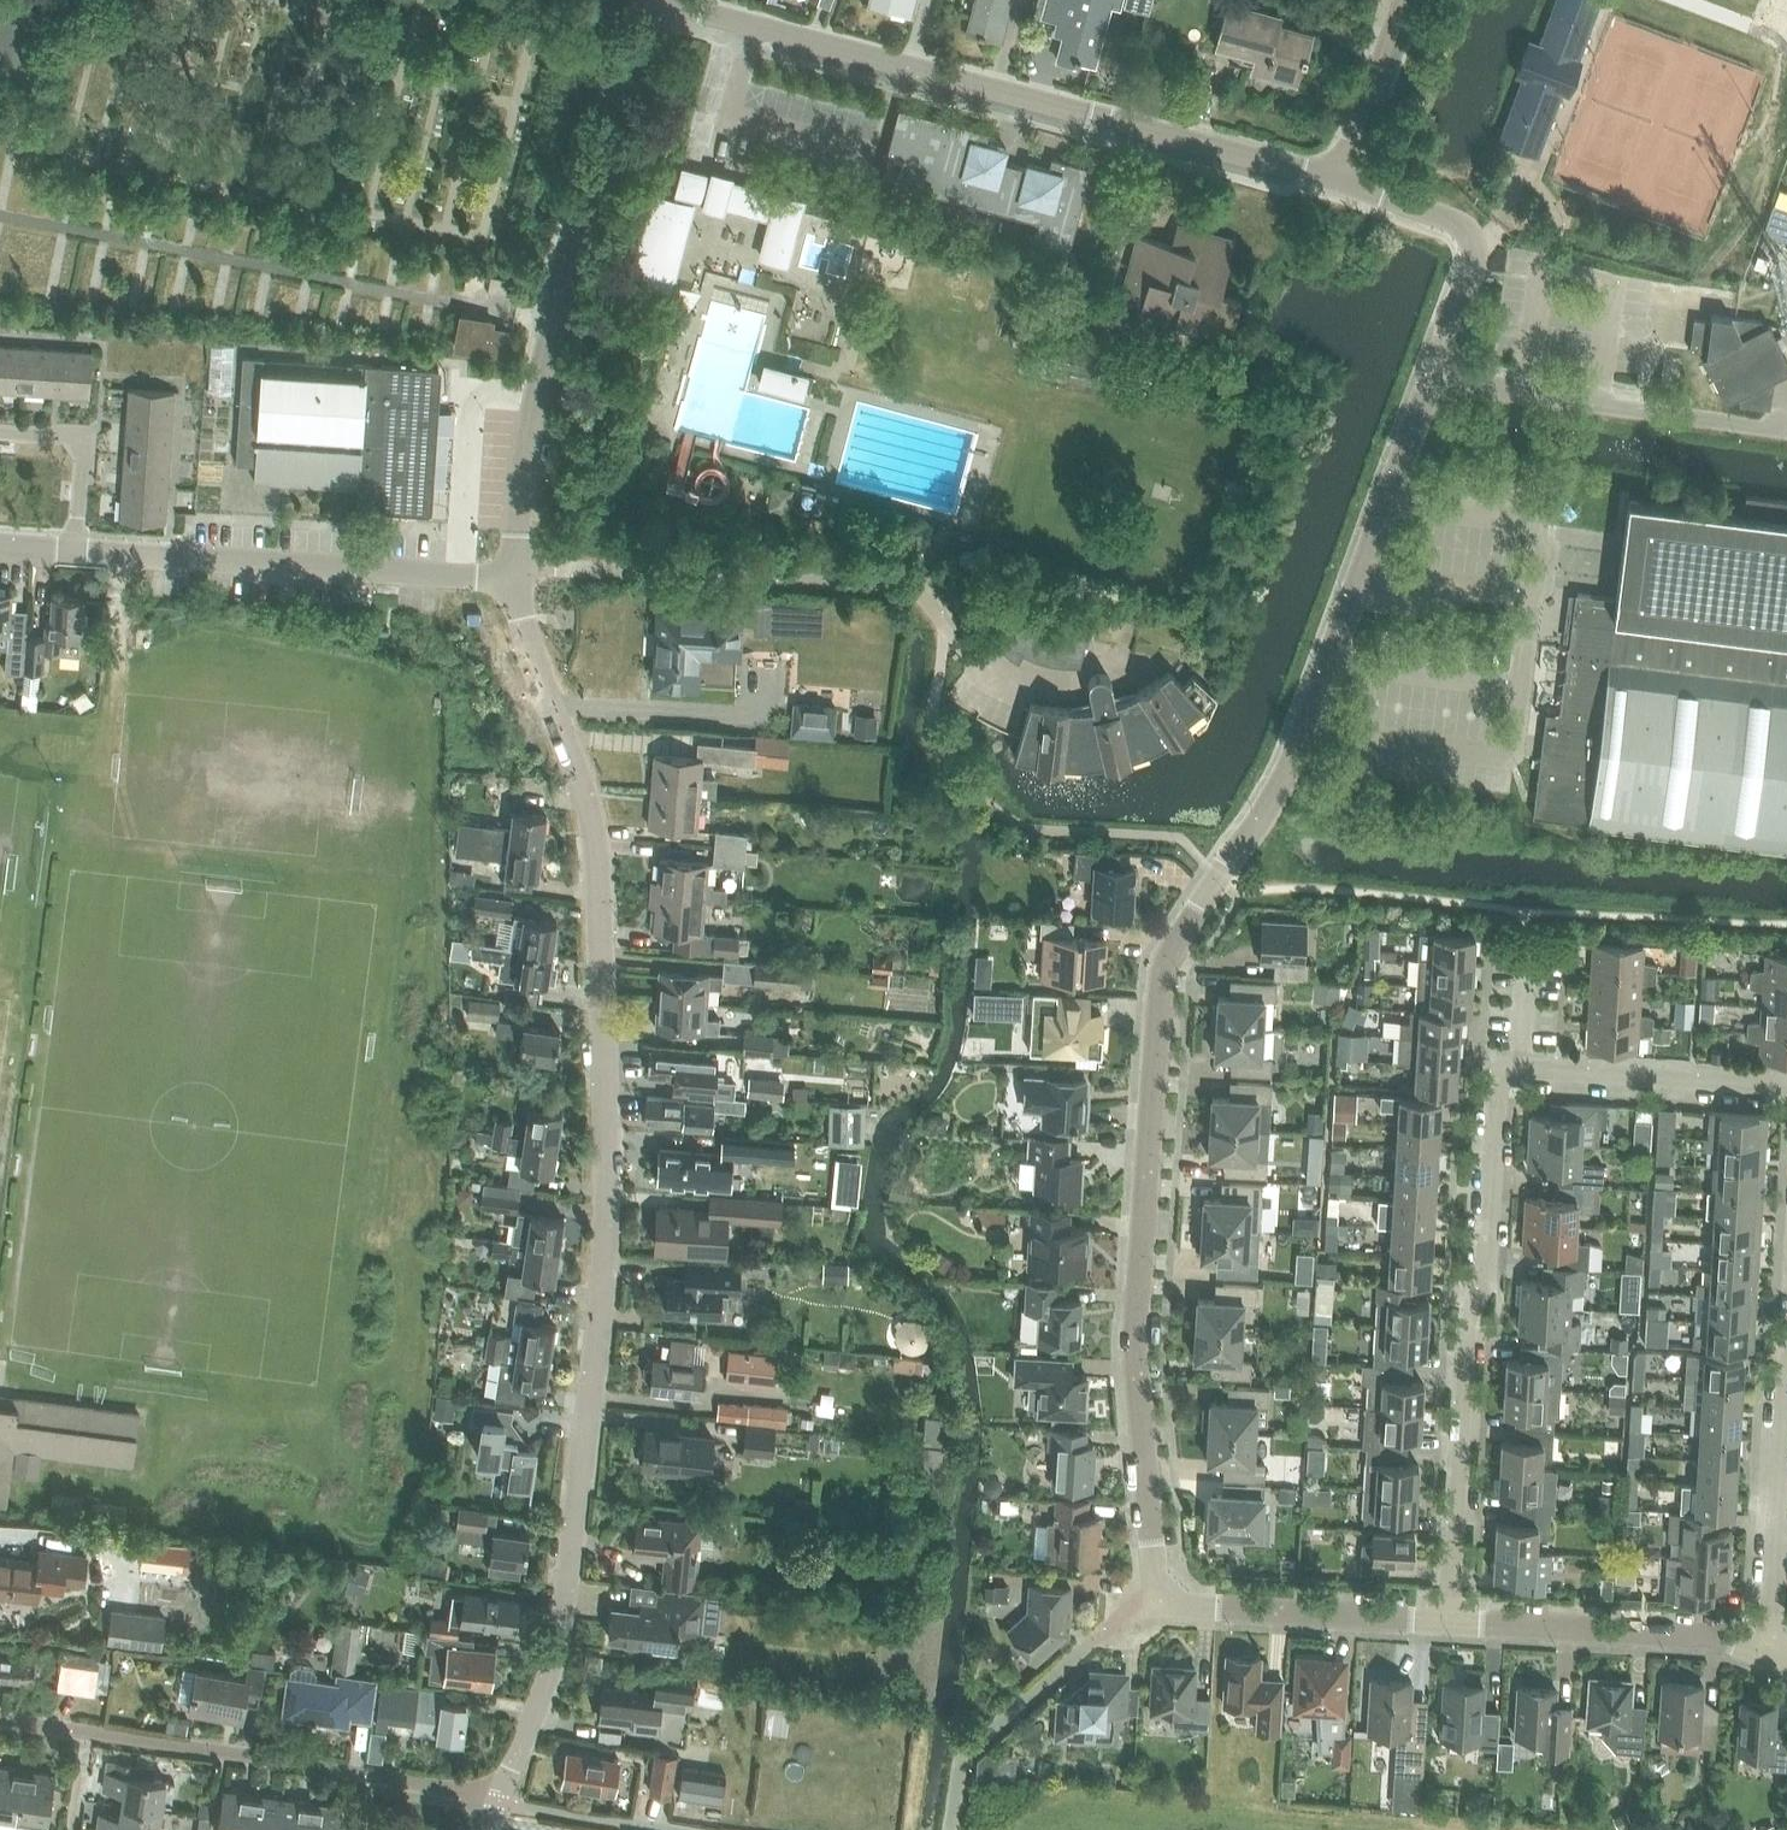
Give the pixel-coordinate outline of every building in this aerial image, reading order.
[(870,3),(908,13),(912,0),(871,0),(870,3)] [(967,33),(984,38),(984,36),(1002,40),(1012,0),(976,0),(967,33)] [(1043,15),(1067,21),(1059,55),(1095,64),(1110,4),(1119,6),(1120,0),(1047,0),(1043,15)] [(1125,5),(1150,12),(1153,0),(1126,0),(1125,5)] [(1215,13),(1226,16),(1218,46),(1267,60),(1263,74),(1297,83),(1302,63),(1306,64),(1315,31),(1314,31),(1313,34),(1278,25),(1280,16),(1228,1),(1224,0),(1218,0),(1215,13)] [(1501,141),(1528,151),(1535,154),(1558,93),(1569,97),(1583,60),(1576,57),(1594,9),(1597,0),(1559,0),(1541,46),(1528,42),(1516,73),(1525,77),(1501,141)] [(1016,215),(1029,164),(1028,164),(1027,168),(1003,162),(1007,149),(986,143),(990,132),(899,108),(886,157),(903,161),(897,184),(1016,215)] [(1029,164),(1016,215),(1039,222),(1034,241),(1069,251),(1092,168),(1051,157),(1048,169),(1029,164)] [(705,200),(711,177),(684,170),(676,200),(655,194),(631,285),(672,296),(697,198),(705,200)] [(804,201),(733,183),(727,206),(774,218),(763,257),(788,264),(804,201)] [(862,208),(861,215),(878,219),(885,192),(882,191),(868,187),(868,189),(866,196),(863,204),(862,208)] [(1775,204),(1765,231),(1786,239),(1786,209),(1775,204)] [(917,216),(913,230),(929,235),(933,221),(917,216)] [(1199,232),(1192,230),(1177,239),(1175,245),(1138,235),(1121,299),(1099,293),(1087,335),(1130,345),(1133,332),(1170,340),(1175,320),(1231,335),(1241,299),(1221,294),(1235,240),(1199,230),(1199,232)] [(1076,304),(1072,321),(1088,325),(1092,309),(1076,304)] [(503,351),(509,324),(493,321),(494,315),(463,309),(457,342),(487,348),(503,351)] [(1735,317),(1711,314),(1710,320),(1693,317),(1689,349),(1706,351),(1706,354),(1701,356),(1725,402),(1740,394),(1739,404),(1770,408),(1774,377),(1786,370),(1786,360),(1768,323),(1763,326),(1761,321),(1735,317)] [(23,346),(0,345),(0,391),(19,392),(23,346)] [(54,394),(57,349),(23,346),(19,392),(54,394)] [(57,349),(54,394),(90,397),(93,351),(57,349)] [(366,365),(243,357),(237,463),(256,465),(255,482),(358,488),(357,509),(430,514),(439,368),(366,364),(366,365)] [(1038,362),(1028,360),(1026,370),(1035,372),(1038,362)] [(803,389),(805,377),(806,376),(765,364),(760,384),(797,393),(799,388),(803,389)] [(127,422),(171,425),(173,392),(129,389),(127,422)] [(169,457),(171,425),(127,422),(125,454),(169,457)] [(167,489),(169,457),(125,454),(123,486),(167,489)] [(165,522),(167,489),(123,486),(120,520),(165,522)] [(578,504),(579,492),(567,491),(566,503),(578,504)] [(1746,496),(1743,515),(1628,500),(1616,598),(1576,592),(1556,751),(1542,750),(1533,816),(1588,823),(1588,827),(1786,852),(1786,501),(1746,496)] [(12,594),(0,593),(0,632),(8,632),(12,594)] [(23,670),(44,672),(45,653),(60,654),(80,655),(81,638),(84,599),(53,597),(51,620),(45,619),(44,638),(26,636),(23,670)] [(660,609),(657,682),(736,686),(739,624),(756,624),(756,632),(823,636),(825,607),(737,603),(737,612),(660,609)] [(1001,614),(993,642),(1007,645),(1006,649),(1065,666),(1066,662),(1080,666),(1088,639),(1001,614)] [(1184,684),(1170,671),(1160,679),(1159,678),(1139,691),(1140,692),(1129,698),(1129,697),(1127,697),(1128,698),(1116,702),(1112,682),(1111,680),(1110,678),(1109,677),(1106,675),(1105,674),(1103,674),(1102,674),(1099,674),(1097,674),(1096,675),(1094,675),(1093,677),(1091,678),(1090,679),(1089,681),(1089,683),(1089,686),(1089,687),(1093,707),(1081,709),(1081,708),(1080,708),(1080,710),(1068,709),(1068,708),(1044,705),(1044,706),(1031,703),(1015,757),(1037,765),(1061,768),(1062,765),(1084,766),(1106,763),(1107,766),(1130,760),(1130,757),(1151,750),(1170,739),(1172,742),(1193,729),(1190,726),(1209,712),(1205,707),(1216,695),(1194,674),(1184,684)] [(834,739),(837,706),(794,702),(791,735),(834,739)] [(857,716),(855,734),(875,736),(877,718),(857,716)] [(787,768),(789,739),(755,736),(754,748),(698,743),(697,758),(655,755),(652,790),(700,795),(715,796),(717,778),(701,777),(703,759),(721,760),(753,765),(787,768)] [(697,830),(700,795),(652,790),(649,826),(697,830)] [(452,798),(451,812),(462,813),(464,799),(452,798)] [(480,825),(478,839),(512,843),(542,846),(546,815),(514,812),(512,830),(480,825)] [(714,848),(746,850),(747,833),(716,830),(714,848)] [(478,839),(476,852),(508,856),(506,873),(507,873),(505,883),(534,887),(536,877),(538,877),(542,846),(512,843),(478,839)] [(746,851),(746,850),(714,848),(713,864),(745,866),(745,863),(757,864),(758,852),(746,851)] [(1133,912),(1135,870),(1120,869),(1121,853),(1077,851),(1075,877),(1095,878),(1094,909),(1133,912)] [(661,859),(658,894),(704,898),(704,899),(726,900),(727,889),(712,888),(712,883),(706,883),(707,862),(661,859)] [(452,870),(450,882),(463,884),(463,881),(469,882),(471,873),(452,870)] [(510,917),(513,899),(475,894),(473,911),(510,917)] [(658,894),(655,930),(676,932),(674,948),(738,953),(739,937),(702,934),(704,899),(704,898),(658,894)] [(514,915),(510,946),(520,948),(552,953),(557,922),(514,915)] [(1104,980),(1107,941),(1078,939),(1078,938),(1073,937),(1074,923),(1042,921),(1041,937),(1045,937),(1042,978),(1075,980),(1075,978),(1104,980)] [(1307,980),(1308,970),(1308,962),(1303,962),(1306,923),(1263,921),(1261,961),(1275,962),(1274,978),(1307,980)] [(1362,928),(1360,955),(1365,956),(1378,956),(1380,929),(1362,928)] [(1475,935),(1419,932),(1418,946),(1434,947),(1433,960),(1474,962),(1475,935)] [(485,943),(483,957),(502,960),(504,946),(485,943)] [(1593,970),(1657,973),(1657,965),(1642,962),(1643,946),(1595,943),(1593,970)] [(547,984),(552,953),(520,948),(515,979),(547,984)] [(1682,949),(1681,973),(1695,974),(1697,950),(1682,949)] [(1786,981),(1786,954),(1767,953),(1766,969),(1751,971),(1751,979),(1786,981)] [(874,957),(873,971),(891,973),(892,958),(874,957)] [(931,957),(930,971),(944,972),(945,958),(931,957)] [(1365,971),(1365,977),(1375,977),(1375,957),(1365,957),(1365,971)] [(1472,989),(1474,962),(1433,960),(1418,959),(1416,985),(1472,989)] [(809,984),(810,967),(801,966),(801,965),(755,962),(754,982),(799,986),(799,983),(809,984)] [(658,999),(706,1003),(708,987),(722,988),(723,975),(660,970),(658,999)] [(977,970),(976,985),(990,986),(991,978),(984,971),(977,970)] [(1656,981),(1657,973),(1593,970),(1591,995),(1640,998),(1641,983),(1656,981)] [(873,975),(872,985),(887,986),(887,976),(873,975)] [(1751,979),(1750,987),(1765,991),(1764,1006),(1786,1007),(1786,981),(1751,979)] [(1211,1025),(1263,1029),(1264,999),(1276,1000),(1277,983),(1230,980),(1229,996),(1219,996),(1218,1005),(1212,1005),(1211,1025)] [(1315,981),(1314,999),(1339,1001),(1340,982),(1315,981)] [(1372,982),(1358,981),(1357,1001),(1371,1002),(1372,982)] [(1470,1015),(1472,989),(1416,985),(1415,1011),(1420,1011),(1420,1010),(1430,1011),(1461,1013),(1461,1014),(1470,1015)] [(974,1015),(1022,1017),(1023,994),(975,991),(974,1015)] [(1100,1054),(1102,1014),(1085,1013),(1086,998),(1036,995),(1033,1050),(1100,1054)] [(1639,1014),(1640,998),(1591,995),(1590,1021),(1653,1025),(1654,1025),(1654,1017),(1639,1014)] [(556,1060),(560,1031),(525,1025),(526,1023),(498,1019),(499,1001),(470,998),(469,1019),(498,1022),(496,1033),(523,1037),(520,1054),(556,1060)] [(705,1018),(706,1003),(658,999),(656,1028),(719,1032),(720,1019),(705,1018)] [(1702,1004),(1701,1018),(1716,1019),(1717,1005),(1702,1004)] [(1349,1005),(1342,1023),(1353,1027),(1355,1020),(1363,1023),(1367,1012),(1359,1009),(1349,1005)] [(1764,1006),(1763,1021),(1748,1023),(1748,1031),(1786,1033),(1786,1007),(1764,1006)] [(1430,1011),(1420,1010),(1420,1011),(1415,1011),(1410,1011),(1410,1023),(1401,1022),(1400,1035),(1459,1039),(1461,1014),(1461,1013),(1430,1011)] [(1675,1015),(1674,1026),(1693,1027),(1694,1017),(1675,1015)] [(1653,1033),(1653,1025),(1590,1021),(1588,1054),(1606,1055),(1606,1049),(1637,1051),(1638,1035),(1653,1033)] [(1261,1058),(1263,1029),(1211,1025),(1210,1046),(1216,1046),(1215,1055),(1240,1057),(1239,1073),(1272,1075),(1273,1058),(1261,1058)] [(1655,1025),(1654,1037),(1670,1038),(1670,1026),(1655,1025)] [(1748,1031),(1747,1039),(1762,1043),(1761,1059),(1786,1060),(1786,1033),(1748,1031)] [(1339,1032),(1337,1057),(1348,1058),(1359,1059),(1360,1034),(1339,1032)] [(788,1056),(789,1038),(773,1037),(773,1035),(745,1033),(743,1051),(772,1053),(772,1055),(788,1056)] [(1458,1065),(1459,1039),(1400,1035),(1399,1063),(1417,1065),(1417,1062),(1458,1065)] [(676,1093),(714,1095),(718,1056),(706,1056),(707,1054),(651,1050),(649,1075),(678,1077),(676,1093)] [(1712,1052),(1711,1062),(1723,1062),(1724,1053),(1712,1052)] [(1337,1057),(1336,1067),(1347,1068),(1348,1058),(1337,1057)] [(1456,1092),(1458,1065),(1417,1062),(1417,1065),(1415,1089),(1456,1092)] [(784,1098),(785,1080),(776,1079),(748,1078),(748,1085),(747,1096),(784,1098)] [(1087,1081),(1046,1078),(1046,1080),(1027,1078),(1025,1107),(1044,1108),(1043,1121),(1072,1123),(1072,1125),(1087,1126),(1088,1102),(1086,1101),(1087,1081)] [(1213,1097),(1211,1127),(1268,1130),(1271,1084),(1238,1082),(1237,1098),(1213,1097)] [(1335,1094),(1333,1119),(1346,1120),(1350,1120),(1352,1093),(1335,1092),(1335,1094)] [(1399,1123),(1439,1126),(1441,1099),(1400,1096),(1400,1097),(1381,1096),(1380,1110),(1399,1111),(1399,1123)] [(713,1127),(715,1102),(685,1100),(648,1097),(645,1121),(697,1126),(713,1127)] [(1532,1115),(1531,1130),(1532,1130),(1533,1131),(1532,1142),(1581,1146),(1593,1147),(1594,1127),(1607,1125),(1608,1105),(1567,1103),(1566,1117),(1549,1116),(1550,1114),(1544,1114),(1544,1115),(1532,1115)] [(530,1105),(525,1136),(558,1142),(562,1111),(530,1105)] [(828,1144),(864,1143),(865,1105),(829,1105),(828,1144)] [(1674,1137),(1676,1110),(1659,1109),(1657,1136),(1674,1137)] [(1709,1138),(1766,1142),(1767,1115),(1711,1111),(1709,1138)] [(1313,1114),(1312,1131),(1324,1131),(1325,1115),(1313,1114)] [(496,1119),(494,1131),(512,1134),(514,1121),(496,1119)] [(1333,1119),(1332,1136),(1345,1137),(1346,1120),(1333,1119)] [(932,1120),(932,1129),(945,1130),(946,1121),(932,1120)] [(1438,1152),(1439,1126),(1399,1123),(1397,1149),(1438,1152)] [(1268,1130),(1211,1127),(1209,1156),(1233,1158),(1232,1174),(1265,1176),(1268,1130)] [(477,1130),(475,1141),(489,1143),(491,1132),(477,1130)] [(450,1131),(449,1145),(458,1146),(464,1140),(464,1131),(450,1131)] [(493,1135),(492,1145),(508,1147),(508,1148),(523,1151),(521,1168),(520,1169),(510,1167),(507,1185),(534,1189),(537,1171),(537,1170),(553,1172),(558,1142),(525,1136),(512,1134),(494,1131),(493,1135)] [(1310,1135),(1309,1149),(1323,1150),(1324,1135),(1310,1135)] [(1657,1136),(1656,1161),(1673,1162),(1674,1137),(1657,1136)] [(659,1148),(657,1184),(730,1189),(733,1154),(796,1158),(798,1142),(726,1137),(725,1153),(659,1148)] [(1633,1137),(1633,1146),(1650,1147),(1651,1138),(1633,1137)] [(1764,1168),(1766,1142),(1706,1138),(1705,1149),(1719,1150),(1719,1165),(1764,1168)] [(1080,1197),(1082,1161),(1067,1160),(1069,1141),(1032,1139),(1031,1159),(1038,1160),(1036,1188),(1058,1190),(1058,1196),(1080,1197)] [(1581,1146),(1532,1143),(1532,1142),(1532,1153),(1530,1154),(1529,1168),(1563,1170),(1562,1184),(1594,1186),(1603,1187),(1604,1166),(1580,1160),(1581,1146)] [(1436,1177),(1438,1152),(1397,1149),(1395,1175),(1436,1177)] [(1331,1151),(1330,1170),(1344,1171),(1345,1152),(1331,1151)] [(836,1158),(834,1173),(859,1175),(860,1160),(836,1158)] [(1763,1194),(1764,1168),(1719,1165),(1717,1191),(1763,1194)] [(1330,1171),(1329,1190),(1340,1191),(1342,1172),(1330,1171)] [(1655,1172),(1654,1186),(1672,1187),(1673,1173),(1655,1172)] [(1303,1173),(1302,1183),(1321,1184),(1322,1174),(1303,1173)] [(1435,1203),(1436,1177),(1395,1175),(1394,1201),(1435,1203)] [(833,1176),(832,1193),(852,1195),(854,1178),(833,1176)] [(893,1177),(889,1195),(908,1200),(912,1182),(893,1177)] [(472,1180),(471,1187),(481,1189),(482,1182),(472,1180)] [(517,1213),(519,1202),(520,1189),(483,1183),(480,1207),(517,1213)] [(1197,1227),(1260,1231),(1263,1185),(1229,1183),(1228,1199),(1205,1197),(1204,1207),(1198,1206),(1197,1227)] [(1592,1211),(1594,1186),(1562,1184),(1561,1199),(1527,1197),(1526,1210),(1527,1212),(1527,1223),(1566,1226),(1567,1209),(1592,1211)] [(1654,1187),(1652,1213),(1663,1214),(1665,1188),(1654,1187)] [(1761,1220),(1763,1194),(1717,1191),(1715,1217),(1761,1220)] [(784,1221),(786,1201),(714,1197),(713,1212),(659,1208),(656,1247),(728,1252),(731,1218),(784,1221)] [(1328,1197),(1327,1223),(1338,1223),(1340,1198),(1328,1197)] [(1433,1229),(1435,1203),(1394,1201),(1394,1203),(1384,1202),(1379,1206),(1378,1222),(1383,1227),(1392,1228),(1392,1227),(1433,1229)] [(1084,1270),(1086,1229),(1067,1228),(1068,1212),(1034,1210),(1033,1228),(1039,1228),(1037,1267),(1084,1270)] [(513,1242),(559,1249),(564,1218),(522,1212),(520,1224),(515,1223),(513,1239),(513,1242)] [(1652,1213),(1652,1223),(1663,1224),(1663,1214),(1652,1213)] [(1759,1246),(1761,1220),(1715,1217),(1714,1243),(1759,1246)] [(1309,1219),(1309,1233),(1319,1233),(1319,1219),(1309,1219)] [(1630,1221),(1629,1230),(1645,1231),(1646,1222),(1630,1221)] [(1327,1223),(1326,1232),(1348,1234),(1349,1224),(1338,1223),(1327,1223)] [(1565,1241),(1566,1226),(1527,1223),(1526,1234),(1525,1236),(1524,1249),(1558,1251),(1558,1266),(1586,1267),(1589,1267),(1601,1269),(1602,1247),(1590,1244),(1590,1243),(1565,1241)] [(1257,1277),(1260,1231),(1197,1227),(1196,1247),(1201,1248),(1201,1257),(1225,1259),(1224,1275),(1257,1277)] [(1432,1255),(1433,1229),(1392,1227),(1392,1228),(1391,1253),(1432,1255)] [(555,1280),(559,1249),(513,1242),(513,1239),(497,1237),(494,1237),(491,1253),(525,1258),(522,1274),(508,1272),(505,1293),(533,1298),(536,1277),(555,1280)] [(1758,1272),(1759,1246),(1714,1243),(1712,1269),(1758,1272)] [(1650,1248),(1649,1265),(1660,1266),(1661,1248),(1650,1248)] [(940,1253),(933,1264),(945,1271),(952,1260),(940,1253)] [(1430,1282),(1432,1255),(1391,1253),(1389,1280),(1430,1282)] [(668,1288),(667,1315),(721,1317),(722,1301),(726,1301),(727,1294),(740,1295),(740,1292),(741,1279),(741,1264),(687,1261),(686,1280),(674,1279),(673,1288),(668,1288)] [(1319,1262),(1318,1274),(1336,1275),(1337,1263),(1319,1262)] [(824,1263),(823,1281),(848,1282),(848,1263),(824,1263)] [(1586,1267),(1558,1266),(1554,1265),(1553,1281),(1522,1279),(1520,1305),(1561,1307),(1562,1292),(1584,1294),(1586,1267)] [(1649,1265),(1648,1283),(1659,1284),(1660,1266),(1649,1265)] [(1758,1272),(1712,1269),(1711,1283),(1703,1283),(1702,1295),(1711,1295),(1756,1298),(1758,1272)] [(1623,1279),(1641,1280),(1642,1271),(1623,1270),(1623,1279)] [(1079,1344),(1082,1301),(1057,1300),(1058,1284),(1028,1283),(1027,1299),(1041,1300),(1039,1341),(1079,1344)] [(1196,1328),(1242,1331),(1244,1302),(1256,1303),(1257,1286),(1224,1283),(1222,1300),(1198,1298),(1196,1328)] [(1376,1325),(1427,1329),(1429,1301),(1416,1300),(1417,1286),(1379,1283),(1376,1325)] [(1755,1324),(1756,1298),(1711,1295),(1709,1321),(1755,1324)] [(1621,1296),(1620,1310),(1636,1311),(1637,1297),(1621,1296)] [(541,1318),(543,1300),(519,1297),(516,1315),(541,1318)] [(1560,1321),(1561,1307),(1520,1305),(1519,1330),(1550,1332),(1549,1347),(1560,1348),(1563,1348),(1581,1349),(1583,1323),(1560,1321)] [(1647,1307),(1646,1317),(1665,1319),(1666,1309),(1647,1307)] [(1315,1310),(1314,1322),(1331,1323),(1332,1311),(1315,1310)] [(1646,1317),(1644,1344),(1666,1345),(1668,1319),(1665,1319),(1646,1317)] [(550,1355),(555,1324),(522,1319),(520,1337),(506,1335),(507,1334),(489,1332),(487,1346),(550,1355)] [(1697,1348),(1753,1351),(1755,1324),(1709,1321),(1708,1336),(1698,1336),(1697,1348)] [(1425,1355),(1427,1329),(1376,1325),(1374,1366),(1412,1369),(1413,1354),(1425,1355)] [(1241,1361),(1242,1331),(1196,1328),(1195,1358),(1219,1359),(1218,1376),(1251,1378),(1252,1361),(1241,1361)] [(477,1334),(476,1344),(484,1345),(486,1335),(477,1334)] [(1611,1338),(1611,1351),(1626,1352),(1627,1338),(1611,1338)] [(671,1359),(654,1358),(654,1362),(649,1362),(644,1366),(643,1375),(647,1379),(652,1380),(651,1390),(701,1395),(707,1344),(672,1341),(671,1359)] [(714,1342),(711,1346),(714,1352),(720,1352),(723,1347),(720,1342),(714,1342)] [(779,1344),(778,1357),(791,1358),(792,1353),(793,1346),(779,1344)] [(1036,1356),(1036,1346),(1022,1345),(1021,1355),(1036,1356)] [(550,1355),(487,1346),(485,1359),(501,1362),(495,1398),(524,1403),(527,1383),(545,1386),(550,1355)] [(1560,1348),(1549,1347),(1520,1346),(1519,1360),(1507,1359),(1505,1387),(1546,1389),(1561,1389),(1563,1348),(1560,1348)] [(1312,1349),(1311,1361),(1326,1361),(1326,1349),(1312,1349)] [(731,1351),(728,1379),(775,1385),(778,1357),(731,1351)] [(1634,1357),(1633,1378),(1643,1378),(1645,1351),(1638,1351),(1634,1357)] [(841,1352),(839,1365),(853,1367),(854,1353),(841,1352)] [(1741,1384),(1743,1357),(1687,1354),(1685,1381),(1741,1384)] [(896,1356),(895,1368),(924,1372),(925,1360),(896,1356)] [(1085,1415),(1087,1376),(1070,1375),(1071,1359),(1017,1356),(1015,1381),(1041,1383),(1039,1413),(1085,1415)] [(1312,1364),(1311,1378),(1325,1378),(1326,1365),(1312,1364)] [(1412,1369),(1374,1366),(1362,1366),(1361,1382),(1368,1386),(1367,1407),(1422,1410),(1424,1383),(1412,1382),(1412,1369)] [(441,1375),(439,1389),(453,1391),(455,1377),(441,1375)] [(1633,1378),(1632,1387),(1643,1388),(1643,1378),(1633,1378)] [(1740,1410),(1741,1384),(1685,1381),(1683,1407),(1694,1407),(1740,1410)] [(1610,1386),(1609,1392),(1625,1393),(1625,1382),(1615,1382),(1610,1386)] [(1275,1385),(1274,1395),(1290,1396),(1290,1386),(1275,1385)] [(1204,1408),(1203,1425),(1209,1426),(1209,1431),(1257,1434),(1259,1406),(1268,1406),(1269,1389),(1235,1387),(1234,1403),(1211,1402),(1210,1408),(1204,1408)] [(1559,1417),(1561,1389),(1546,1389),(1505,1387),(1504,1413),(1516,1413),(1515,1428),(1544,1430),(1544,1429),(1555,1430),(1555,1417),(1559,1417)] [(436,1395),(433,1417),(452,1420),(455,1398),(436,1395)] [(1609,1395),(1608,1411),(1622,1412),(1623,1396),(1609,1395)] [(786,1429),(787,1408),(780,1407),(749,1405),(719,1402),(717,1419),(747,1423),(747,1424),(786,1429)] [(513,1412),(514,1411),(474,1404),(471,1422),(483,1424),(478,1457),(499,1460),(511,1476),(510,1482),(533,1486),(538,1457),(535,1456),(536,1449),(531,1448),(513,1424),(507,1423),(509,1411),(513,1412)] [(1631,1404),(1630,1430),(1641,1430),(1642,1404),(1631,1404)] [(1420,1436),(1422,1410),(1367,1407),(1364,1448),(1407,1451),(1408,1436),(1420,1436)] [(1738,1436),(1740,1410),(1694,1407),(1692,1433),(1738,1436)] [(802,1417),(801,1425),(812,1427),(813,1419),(802,1417)] [(1052,1418),(1052,1428),(1073,1429),(1074,1419),(1052,1418)] [(773,1455),(775,1429),(746,1426),(744,1452),(773,1455)] [(1091,1488),(1094,1445),(1080,1444),(1081,1429),(1073,1429),(1052,1428),(1050,1427),(1049,1442),(1056,1442),(1053,1486),(1091,1488)] [(1553,1456),(1555,1430),(1544,1429),(1544,1430),(1515,1428),(1514,1441),(1502,1441),(1501,1468),(1541,1470),(1542,1470),(1543,1456),(1553,1456)] [(709,1471),(713,1437),(647,1430),(643,1464),(709,1471)] [(1255,1464),(1257,1434),(1209,1431),(1207,1463),(1231,1464),(1230,1479),(1264,1481),(1265,1465),(1255,1464)] [(811,1433),(809,1445),(818,1446),(819,1433),(811,1433)] [(1736,1462),(1738,1436),(1692,1433),(1691,1459),(1736,1462)] [(1307,1436),(1306,1444),(1321,1445),(1321,1437),(1307,1436)] [(1629,1443),(1629,1455),(1645,1456),(1645,1444),(1629,1443)] [(1308,1447),(1307,1457),(1324,1458),(1325,1448),(1308,1447)] [(1407,1464),(1407,1451),(1364,1448),(1362,1489),(1417,1492),(1419,1465),(1407,1464)] [(1735,1488),(1736,1462),(1691,1459),(1689,1485),(1735,1488)] [(1628,1463),(1627,1482),(1637,1482),(1638,1464),(1628,1463)] [(1288,1464),(1286,1484),(1300,1484),(1301,1465),(1288,1464)] [(1558,1471),(1542,1470),(1541,1470),(1501,1468),(1499,1494),(1511,1495),(1510,1509),(1555,1512),(1558,1471)] [(985,1481),(984,1487),(990,1494),(996,1494),(1001,1490),(1001,1484),(996,1477),(989,1477),(985,1481)] [(1603,1479),(1603,1489),(1615,1489),(1615,1479),(1603,1479)] [(1627,1482),(1626,1491),(1637,1492),(1637,1482),(1627,1482)] [(1261,1519),(1263,1487),(1222,1485),(1222,1494),(1211,1493),(1209,1530),(1220,1531),(1220,1539),(1271,1542),(1272,1519),(1261,1519)] [(1733,1515),(1735,1488),(1689,1485),(1687,1512),(1733,1515)] [(1304,1487),(1303,1502),(1315,1503),(1316,1488),(1304,1487)] [(1280,1488),(1280,1500),(1294,1501),(1295,1489),(1280,1488)] [(1366,1489),(1363,1529),(1374,1530),(1403,1532),(1403,1531),(1403,1517),(1415,1518),(1417,1492),(1366,1489)] [(1001,1499),(1001,1512),(1019,1512),(1019,1500),(1001,1499)] [(1057,1500),(1055,1525),(1051,1525),(1049,1558),(1098,1561),(1100,1517),(1086,1516),(1087,1502),(1057,1500)] [(911,1515),(927,1516),(928,1502),(912,1502),(911,1515)] [(486,1529),(488,1519),(489,1510),(459,1506),(457,1525),(455,1538),(492,1543),(488,1571),(519,1575),(521,1563),(525,1564),(530,1535),(494,1530),(486,1529)] [(1555,1513),(1555,1512),(1510,1509),(1509,1523),(1497,1523),(1496,1549),(1536,1551),(1537,1538),(1549,1539),(1551,1513),(1555,1513)] [(1680,1557),(1730,1560),(1732,1532),(1717,1531),(1718,1515),(1671,1512),(1669,1538),(1681,1539),(1680,1557)] [(716,1525),(703,1522),(703,1520),(643,1513),(639,1552),(670,1555),(667,1578),(695,1582),(701,1541),(714,1544),(716,1525)] [(1601,1520),(1600,1539),(1613,1540),(1614,1520),(1601,1520)] [(1362,1543),(1361,1572),(1389,1574),(1390,1558),(1413,1560),(1415,1532),(1403,1531),(1403,1532),(1374,1530),(1373,1544),(1362,1543)] [(1536,1553),(1536,1551),(1496,1549),(1494,1576),(1506,1577),(1505,1591),(1533,1593),(1545,1593),(1546,1581),(1549,1581),(1551,1554),(1536,1553)] [(87,1557),(55,1553),(39,1551),(38,1562),(0,1558),(0,1596),(37,1601),(38,1592),(63,1595),(65,1582),(83,1584),(87,1557)] [(1667,1573),(1666,1600),(1702,1602),(1713,1603),(1714,1587),(1729,1588),(1730,1560),(1680,1557),(1679,1574),(1667,1573)] [(985,1586),(985,1599),(994,1600),(994,1601),(1007,1601),(1008,1586),(995,1585),(995,1586),(985,1586)] [(1036,1660),(1068,1631),(1071,1588),(1030,1585),(1028,1612),(1008,1629),(1036,1660)] [(696,1625),(699,1594),(660,1589),(657,1612),(613,1607),(610,1638),(654,1644),(654,1652),(677,1655),(681,1623),(696,1625)] [(432,1616),(430,1632),(458,1635),(459,1623),(514,1630),(515,1627),(519,1600),(479,1594),(479,1596),(465,1594),(463,1594),(453,1592),(451,1607),(450,1618),(432,1616)] [(163,1650),(166,1615),(112,1609),(108,1644),(163,1650)] [(430,1632),(428,1649),(434,1650),(431,1679),(491,1686),(492,1681),(496,1682),(499,1679),(500,1672),(497,1668),(493,1667),(495,1650),(460,1646),(462,1637),(458,1635),(430,1632)] [(254,1648),(252,1665),(276,1668),(278,1651),(254,1648)] [(62,1650),(56,1688),(95,1693),(101,1654),(62,1649),(62,1650)] [(601,1672),(603,1656),(586,1654),(584,1670),(601,1672)] [(1227,1656),(1224,1705),(1258,1707),(1256,1731),(1280,1732),(1283,1681),(1260,1680),(1262,1658),(1256,1658),(1253,1654),(1244,1654),(1241,1657),(1227,1656)] [(32,1684),(35,1660),(28,1659),(22,1658),(0,1655),(0,1679),(32,1684)] [(336,1656),(334,1675),(338,1675),(353,1677),(355,1658),(336,1656)] [(1301,1660),(1298,1709),(1312,1710),(1312,1715),(1319,1715),(1321,1749),(1333,1750),(1332,1764),(1350,1765),(1352,1735),(1342,1734),(1347,1663),(1301,1660)] [(184,1667),(179,1698),(193,1701),(191,1712),(241,1720),(244,1699),(258,1702),(264,1669),(253,1667),(249,1666),(247,1678),(198,1670),(184,1667)] [(317,1682),(318,1675),(313,1668),(297,1666),(291,1670),(290,1678),(289,1678),(283,1715),(348,1724),(349,1718),(370,1721),(376,1680),(353,1677),(338,1675),(337,1685),(317,1682)] [(1209,1730),(1211,1698),(1194,1697),(1196,1668),(1154,1666),(1151,1712),(1170,1713),(1170,1722),(1178,1728),(1209,1730)] [(700,1671),(698,1683),(724,1687),(726,1674),(700,1671)] [(1124,1712),(1127,1675),(1090,1673),(1089,1683),(1084,1683),(1072,1694),(1071,1699),(1061,1699),(1060,1720),(1055,1720),(1054,1740),(1074,1741),(1074,1736),(1095,1737),(1096,1728),(1100,1728),(1114,1716),(1114,1712),(1124,1712)] [(1633,1682),(1605,1680),(1606,1676),(1588,1674),(1586,1688),(1591,1688),(1589,1725),(1604,1727),(1603,1739),(1617,1752),(1645,1753),(1647,1716),(1631,1715),(1633,1682)] [(1423,1777),(1426,1726),(1410,1725),(1412,1682),(1372,1679),(1369,1732),(1397,1734),(1395,1759),(1395,1771),(1394,1775),(1423,1777)] [(604,1687),(601,1720),(636,1724),(636,1728),(658,1731),(661,1703),(691,1706),(693,1683),(657,1680),(656,1692),(604,1687)] [(1498,1748),(1500,1711),(1483,1710),(1485,1689),(1466,1688),(1467,1685),(1445,1683),(1441,1737),(1479,1740),(1478,1747),(1498,1748)] [(1665,1683),(1661,1736),(1700,1739),(1700,1745),(1716,1746),(1718,1708),(1703,1707),(1704,1686),(1665,1683)] [(381,1684),(378,1705),(399,1707),(401,1687),(381,1684)] [(699,1686),(697,1702),(721,1705),(723,1689),(699,1686)] [(438,1736),(462,1739),(467,1699),(446,1696),(447,1690),(421,1687),(415,1730),(439,1733),(438,1736)] [(1571,1752),(1574,1716),(1560,1715),(1556,1710),(1557,1690),(1519,1687),(1516,1736),(1533,1737),(1532,1742),(1540,1750),(1571,1752)] [(768,1696),(766,1710),(790,1713),(792,1699),(768,1696)] [(1786,1760),(1786,1727),(1774,1726),(1776,1705),(1742,1703),(1739,1751),(1762,1752),(1760,1768),(1786,1769),(1786,1760)] [(174,1717),(172,1732),(184,1734),(187,1719),(174,1717)] [(371,1732),(369,1742),(384,1743),(385,1734),(371,1732)] [(980,1759),(977,1776),(1016,1779),(1019,1753),(988,1751),(980,1759)] [(563,1783),(615,1792),(620,1762),(568,1753),(563,1783)] [(670,1797),(676,1757),(654,1753),(648,1793),(670,1797)] [(1385,1759),(1385,1771),(1395,1771),(1395,1759),(1385,1759)] [(18,1823),(25,1770),(0,1766),(0,1821),(18,1823)] [(721,1804),(725,1774),(682,1767),(678,1797),(721,1804)] [(55,1774),(25,1770),(18,1823),(46,1828),(48,1826),(55,1774)] [(121,1804),(162,1811),(166,1781),(106,1772),(104,1788),(123,1791),(121,1804)] [(1283,1780),(1282,1796),(1296,1797),(1296,1780),(1283,1780)] [(1389,1786),(1388,1800),(1413,1802),(1414,1787),(1389,1786)] [(253,1794),(224,1789),(218,1829),(248,1829),(253,1794)] [(283,1798),(253,1794),(248,1829),(278,1829),(283,1798)] [(312,1802),(283,1798),(278,1829),(308,1829),(312,1802)] [(342,1807),(312,1802),(308,1829),(338,1829),(342,1807)] [(201,1803),(199,1816),(212,1818),(214,1805),(201,1803)] [(162,1811),(121,1804),(119,1817),(100,1814),(98,1829),(159,1829),(162,1811)] [(1626,1812),(1613,1818),(1619,1829),(1632,1824),(1626,1812)] [(1688,1826),(1689,1829),(1700,1829),(1701,1828),(1699,1823),(1695,1821),(1691,1822),(1688,1826)]
